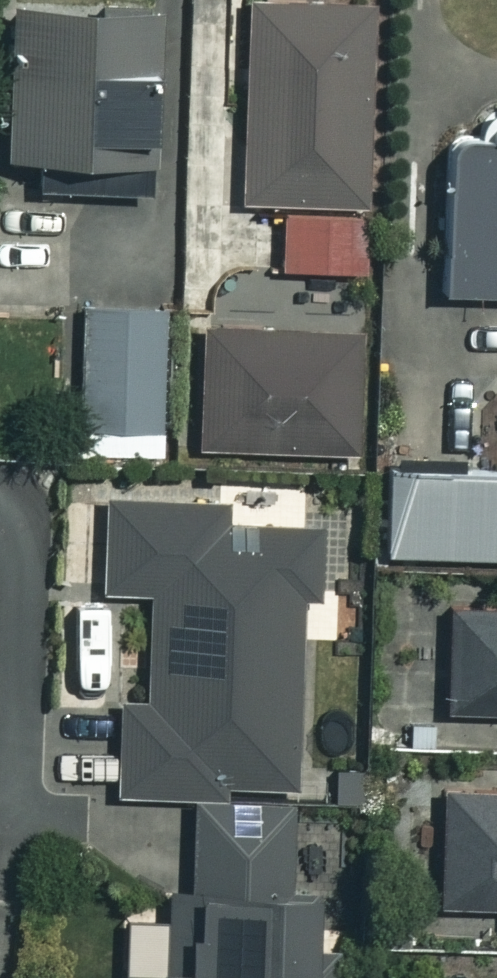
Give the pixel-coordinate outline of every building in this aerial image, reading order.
[(359,11),(238,10),(236,204),(275,204),(275,272),(357,272),(359,11)] [(3,11),(1,164),(29,164),(28,196),(137,197),(139,13),(3,11)] [(485,116),(485,151),(437,151),(436,296),(496,296),(496,116),(485,116)] [(163,310),(77,311),(79,461),(165,459),(163,310)] [(349,333),(196,333),(195,452),(349,452),(349,333)] [(383,473),(382,556),(496,557),(496,474),(383,473)] [(185,801),(288,808),(305,532),(216,527),(217,507),(98,500),(92,594),(145,597),(139,705),(114,704),(109,797),(185,801)] [(443,610),(439,713),(496,715),(496,613),(443,610)] [(435,795),(433,907),(496,908),(496,796),(435,795)] [(185,801),(179,905),(150,904),(146,977),(337,977),(339,951),(305,949),(308,895),(283,893),(288,808),(185,801)]
